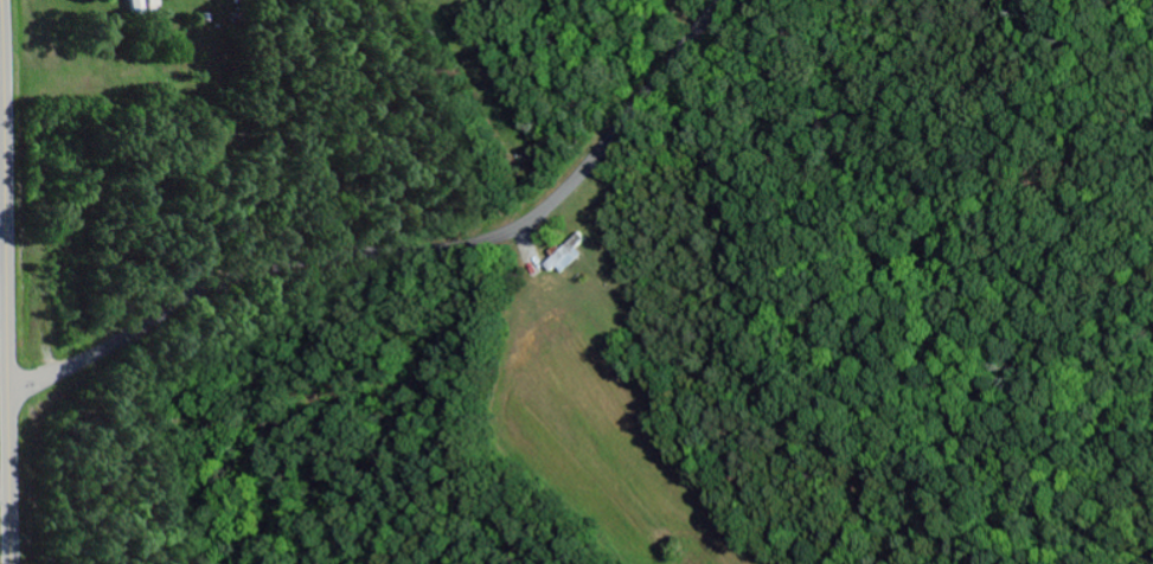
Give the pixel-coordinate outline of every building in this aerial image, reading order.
[(129,10),(147,8),(146,0),(128,0),(129,10)]
